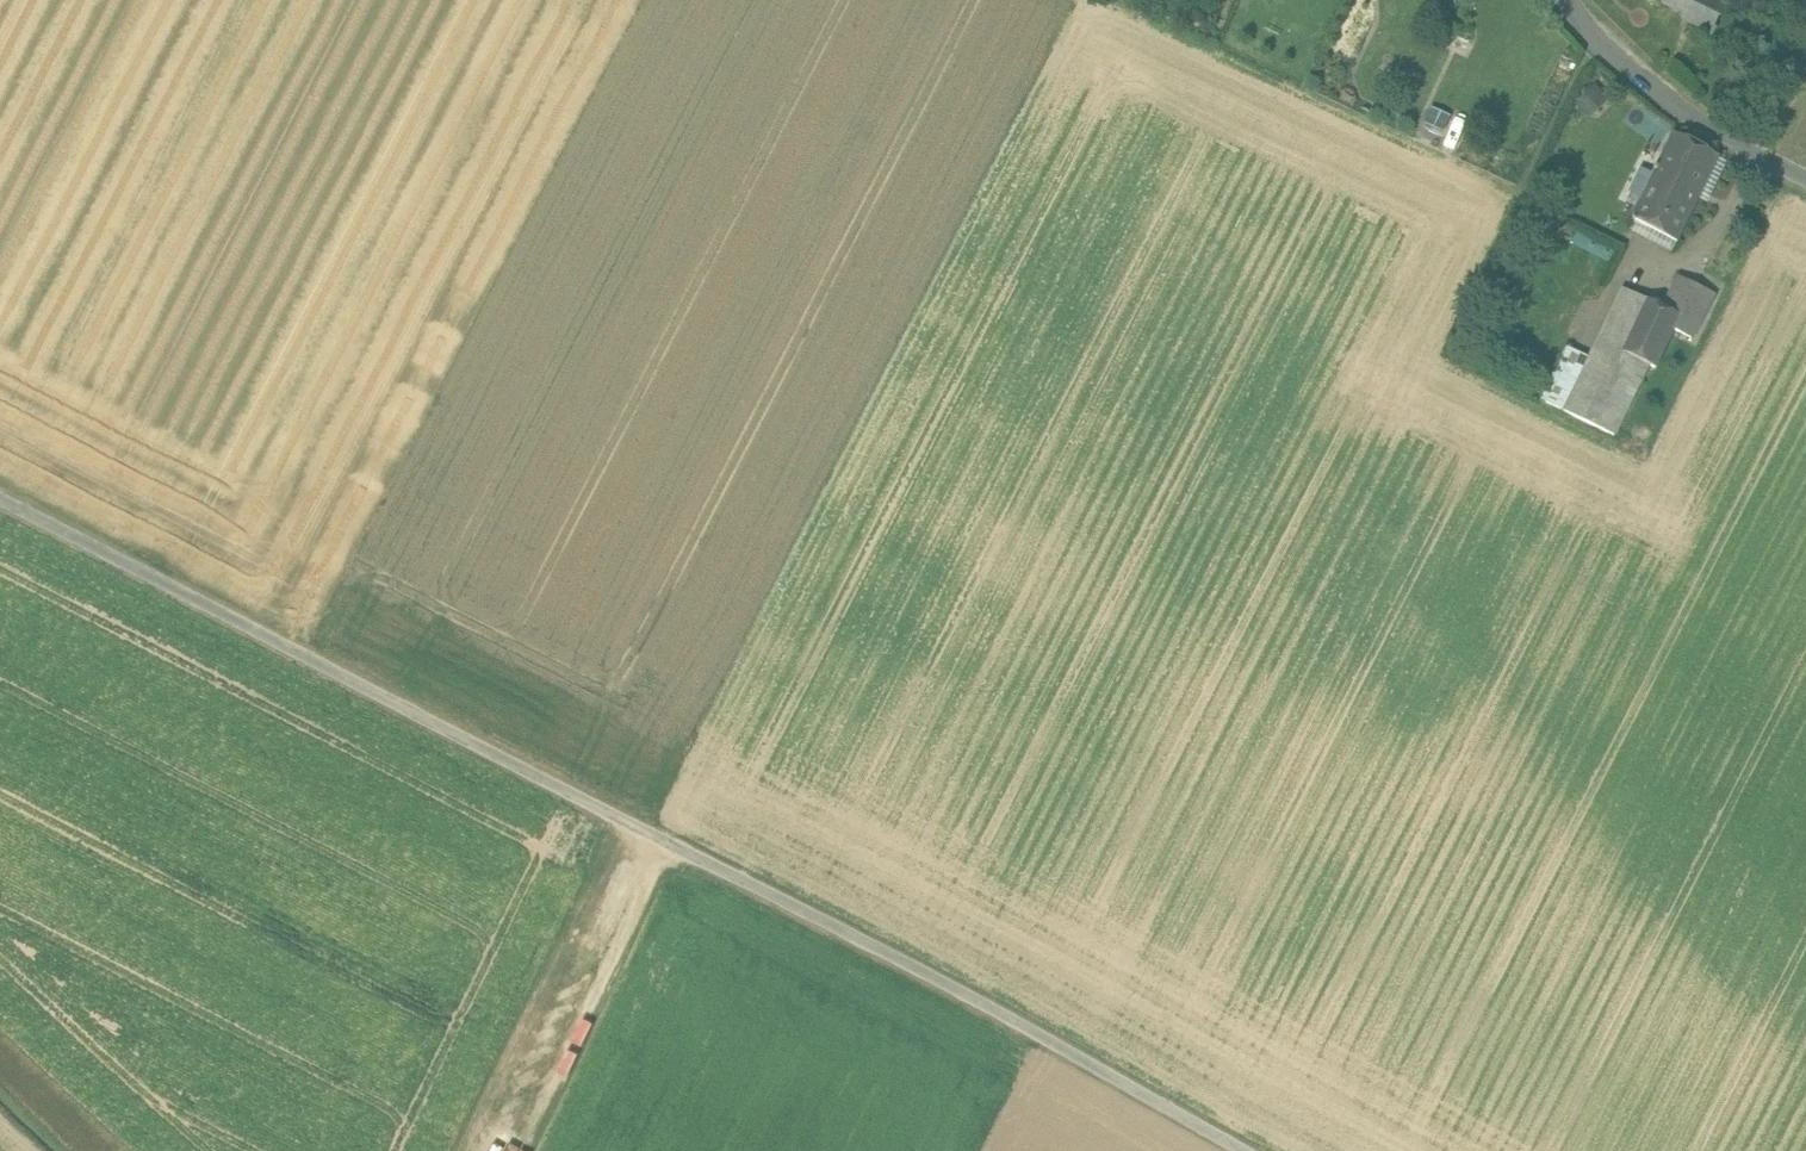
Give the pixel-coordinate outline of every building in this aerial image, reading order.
[(1663,4),(1665,0),(1712,23),(1711,26),(1714,27),(1727,0),(1724,0),(1723,0),(1655,0),(1663,4)] [(1719,155),(1674,132),(1632,217),(1633,218),(1632,220),(1635,221),(1636,219),(1677,241),(1719,155)] [(1662,306),(1623,288),(1589,358),(1564,410),(1614,435),(1649,364),(1656,367),(1674,329),(1692,338),(1713,294),(1677,277),(1662,306)] [(1564,410),(1589,358),(1565,347),(1540,398),(1564,410)]
